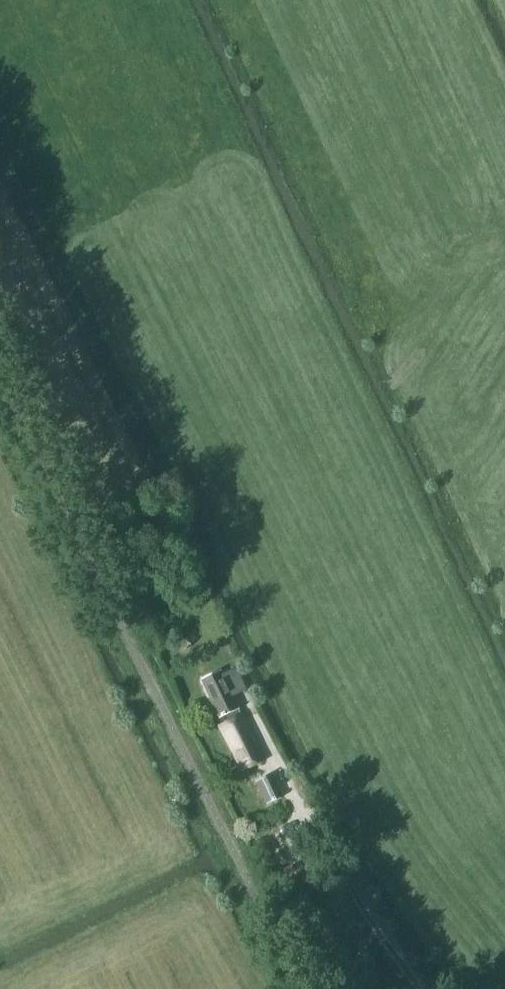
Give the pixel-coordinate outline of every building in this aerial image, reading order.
[(219,726),(242,771),(263,761),(241,715),(240,716),(238,710),(239,710),(232,697),(245,691),(235,669),(222,675),(220,671),(201,680),(222,725),(219,726)] [(281,798),(270,775),(255,782),(267,805),(281,798)] [(302,875),(297,864),(287,870),(292,880),(302,875)] [(298,895),(306,907),(318,899),(310,886),(298,895)]
